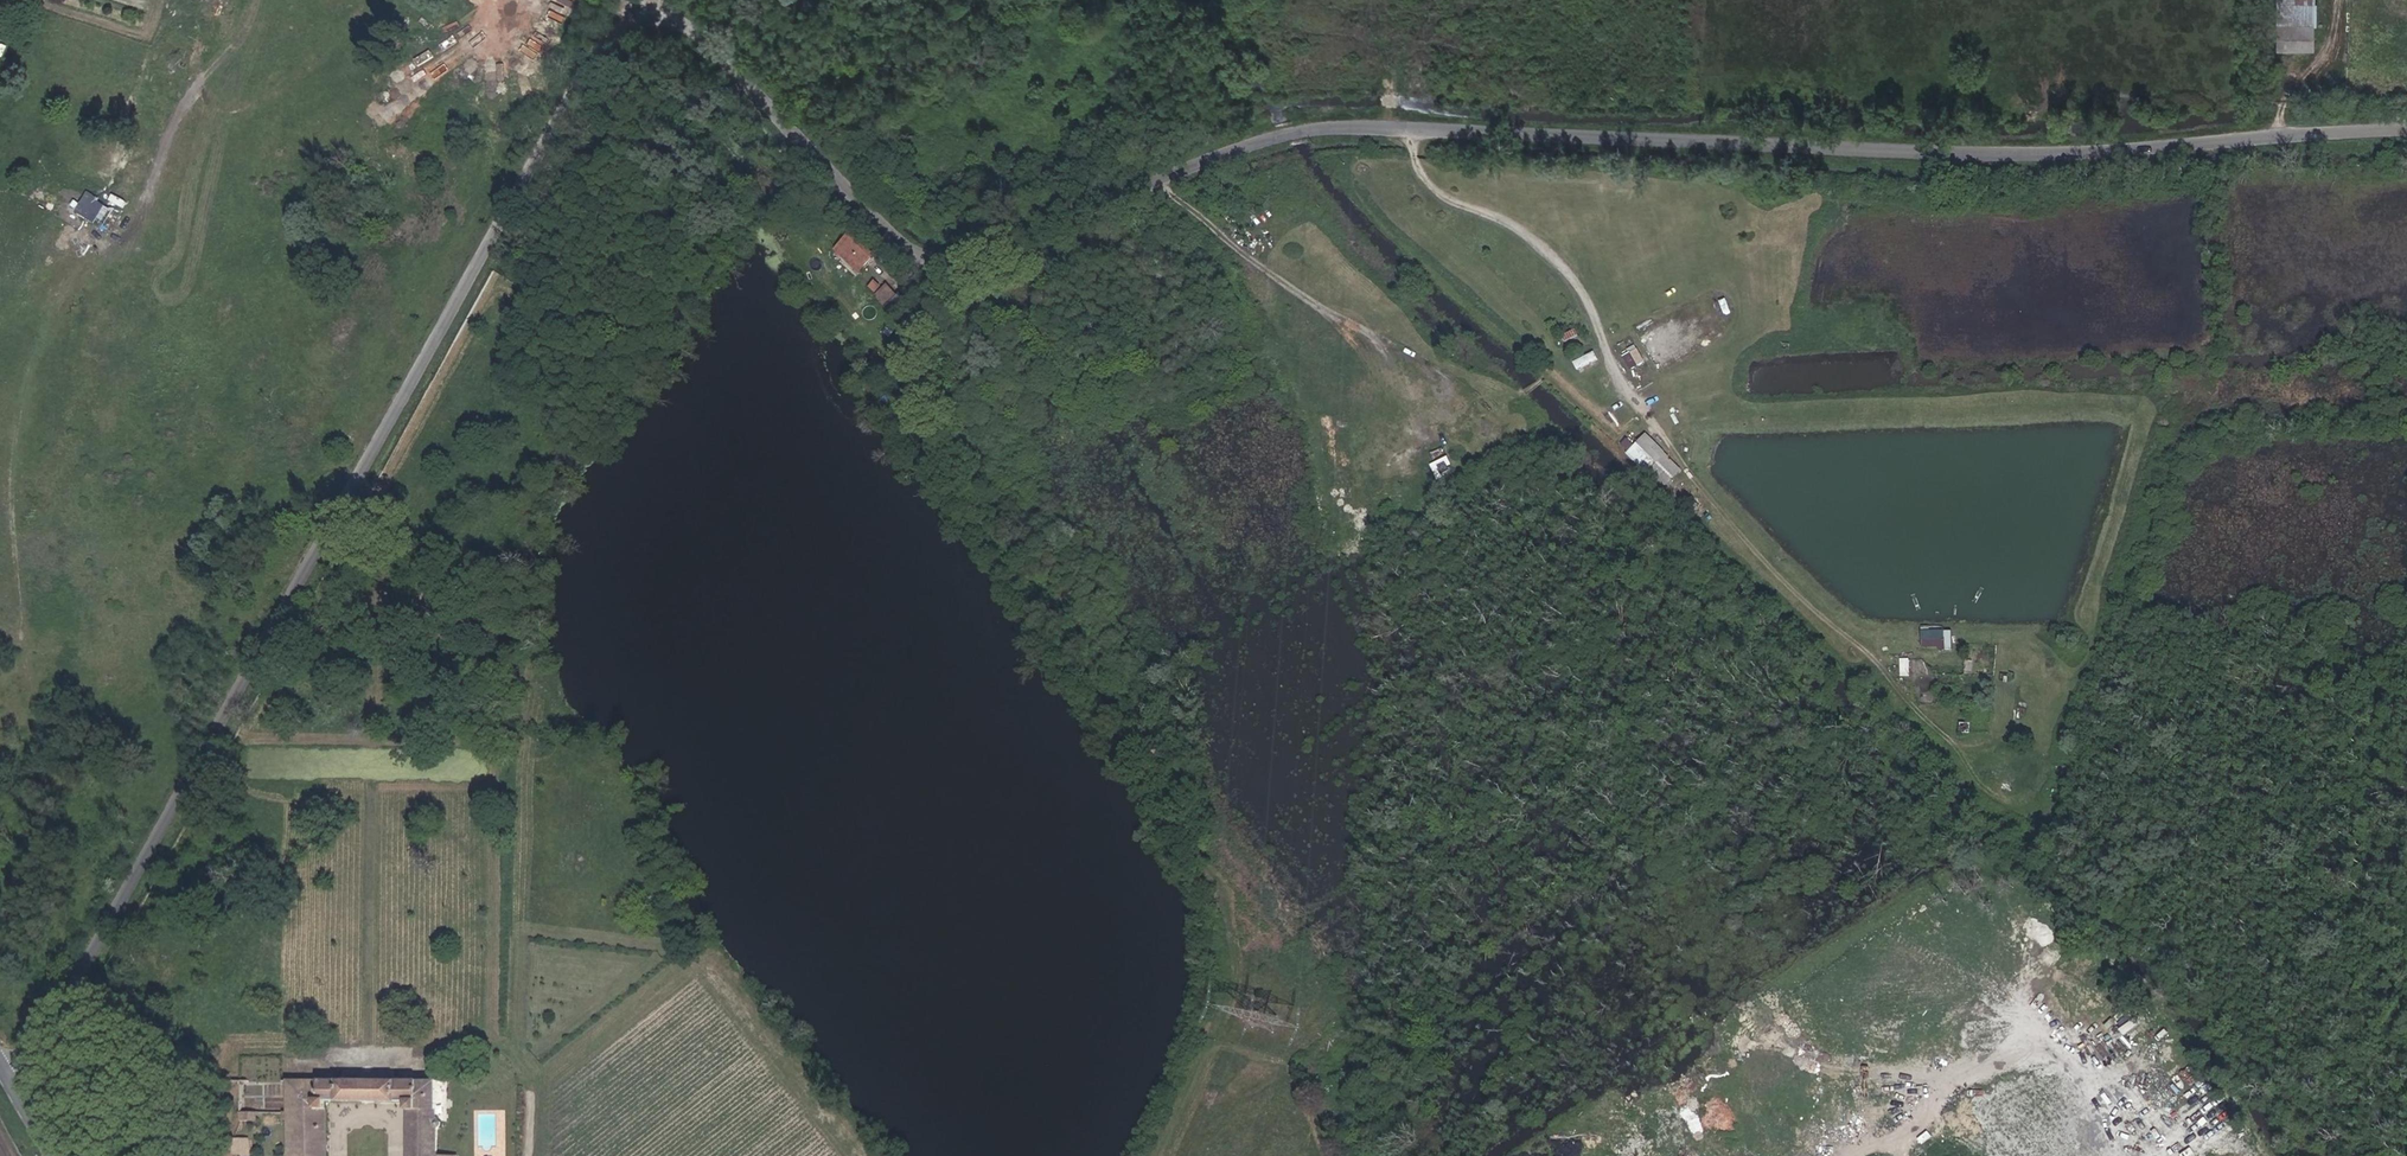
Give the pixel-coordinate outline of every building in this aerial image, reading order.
[(2312,48),(2312,5),(2278,5),(2277,48),(2312,48)] [(79,213),(100,227),(111,209),(91,195),(79,213)] [(863,268),(881,250),(859,228),(841,246),(863,268)] [(863,268),(841,246),(837,249),(859,272),(863,268)] [(880,287),(875,283),(871,287),(876,291),(880,287)] [(898,298),(888,286),(877,296),(888,308),(898,298)] [(913,309),(901,296),(898,298),(888,308),(900,321),(913,309)] [(1625,355),(1633,369),(1648,360),(1640,347),(1625,355)] [(880,393),(875,383),(868,386),(873,396),(880,393)] [(1650,431),(1629,451),(1665,489),(1686,469),(1650,431)] [(1923,627),(1922,647),(1954,647),(1954,628),(1923,627)] [(438,1082),(288,1081),(289,1112),(283,1112),(283,1120),(289,1120),(289,1155),(328,1155),(328,1102),(408,1103),(408,1155),(438,1155),(438,1128),(440,1128),(442,1126),(442,1123),(440,1122),(438,1122),(438,1082)] [(243,1154),(242,1139),(233,1139),(233,1155),(243,1154)]
